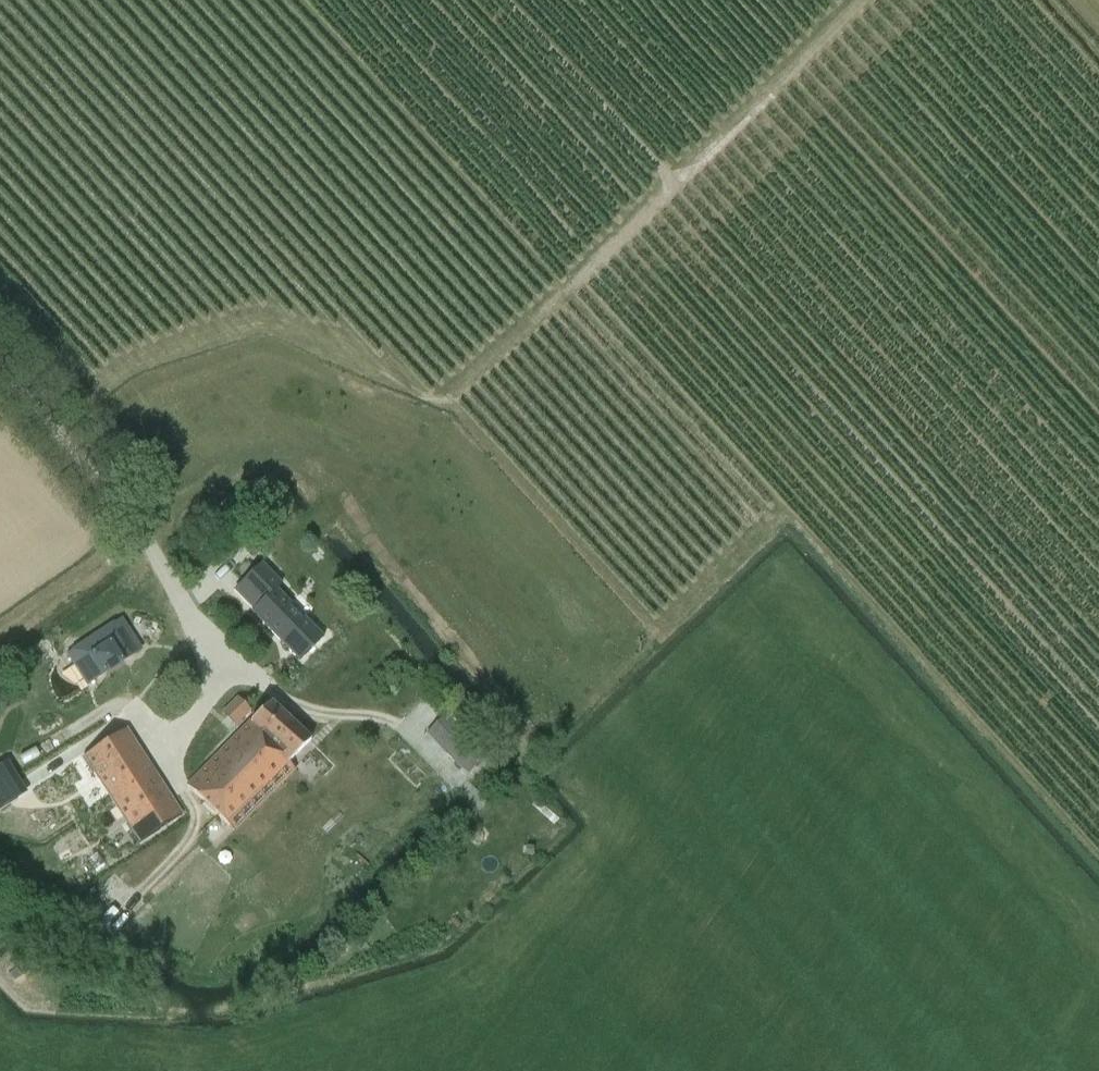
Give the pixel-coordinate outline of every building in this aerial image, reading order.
[(267,540),(258,530),(243,545),(252,555),(267,540)] [(262,563),(242,582),(261,602),(251,612),(299,662),(324,637),(305,618),(302,621),(288,607),(291,603),(278,590),(283,585),(262,563)] [(98,600),(66,624),(103,673),(136,647),(98,600)] [(29,698),(59,738),(118,695),(88,655),(29,698)] [(223,713),(236,726),(251,710),(238,698),(223,713)] [(267,702),(186,779),(223,817),(302,740),(267,702)] [(487,755),(446,715),(428,733),(469,774),(487,755)] [(107,806),(152,777),(125,736),(80,765),(107,806)] [(133,845),(177,816),(152,777),(107,806),(133,845)]
